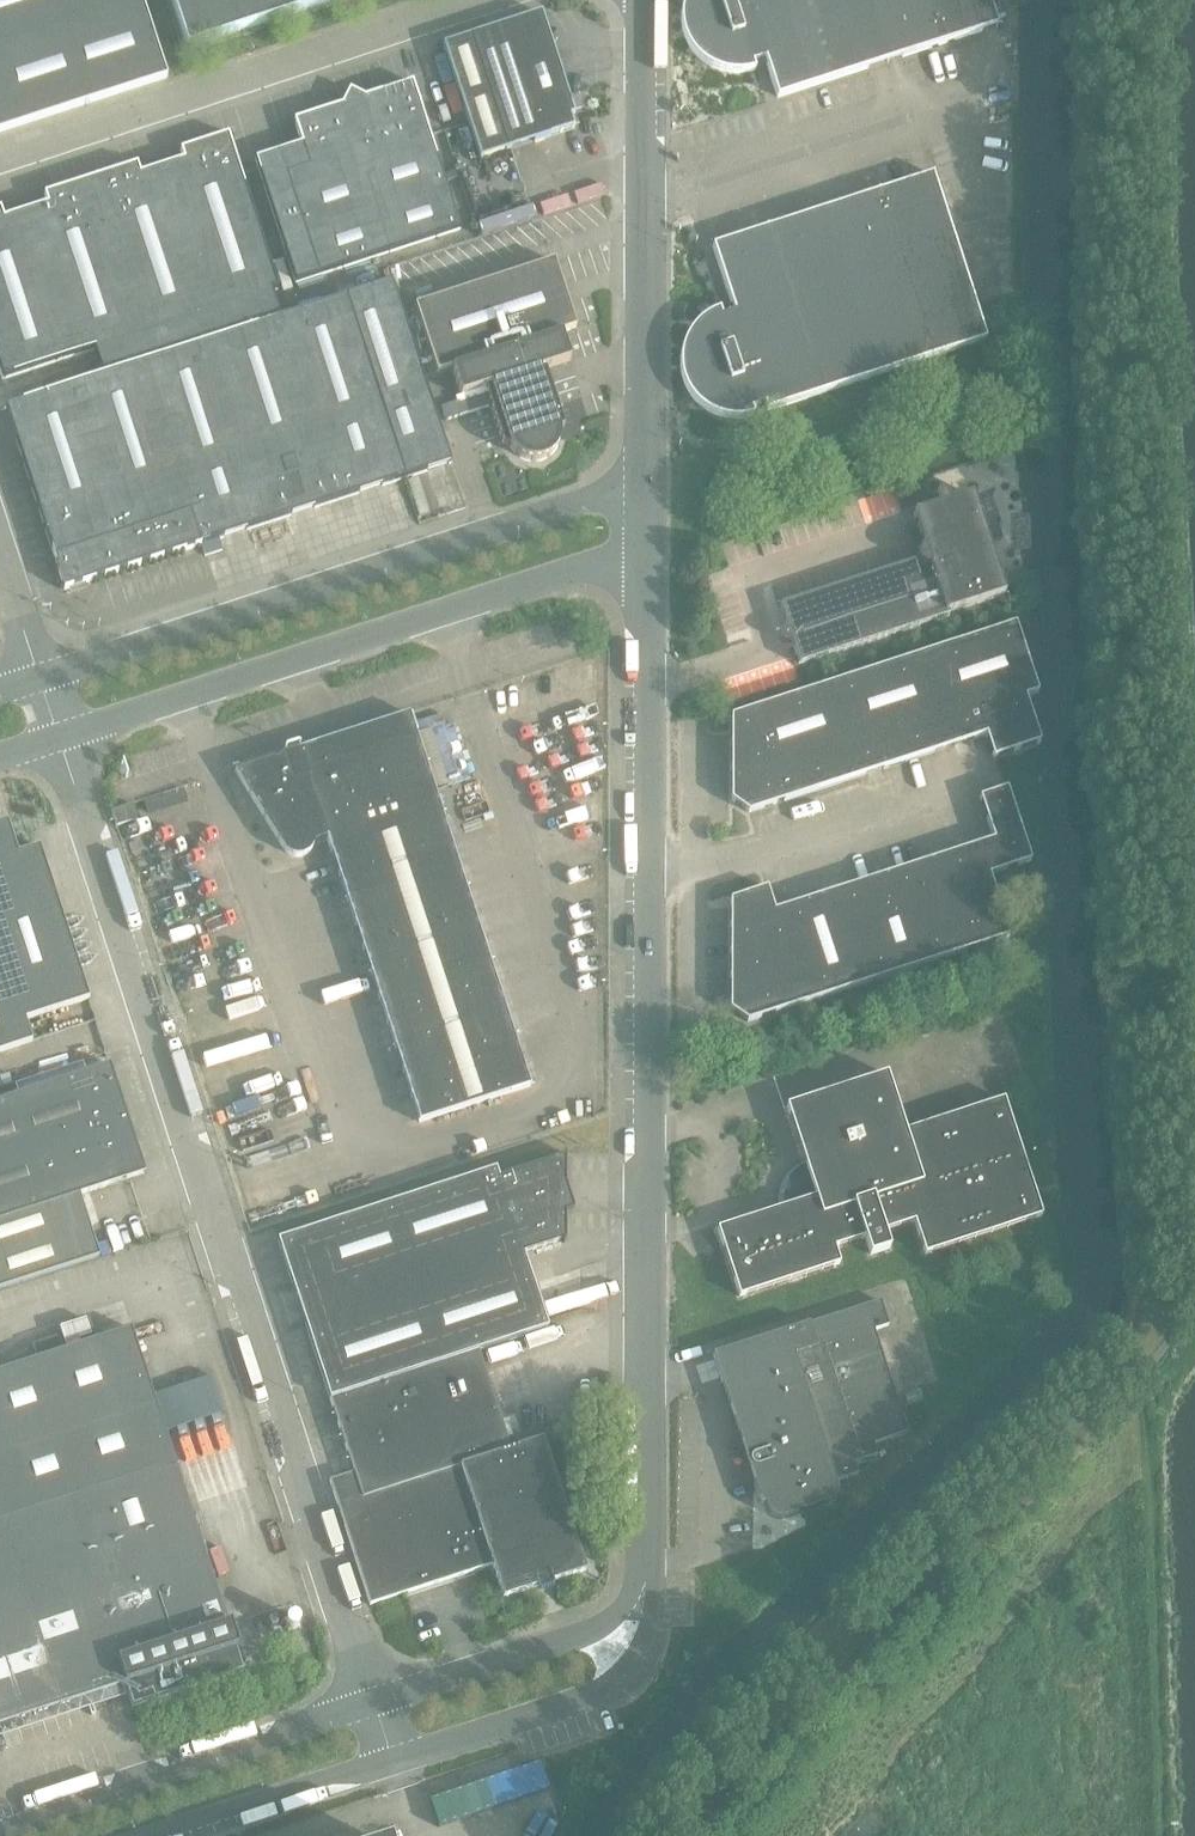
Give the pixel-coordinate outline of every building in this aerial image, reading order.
[(168,80),(142,0),(0,0),(0,134),(168,80)] [(187,49),(339,0),(171,0),(187,49)] [(684,2),(682,10),(682,18),(682,24),(683,30),(684,35),(686,41),(689,46),(692,51),(696,56),(700,60),(705,64),(710,67),(715,70),(720,72),(726,73),(732,74),(738,74),(744,74),(750,73),(755,72),(756,71),(753,64),(765,60),(778,99),(999,28),(989,0),(685,0),(684,2)] [(575,117),(542,14),(443,47),(469,125),(481,160),(575,129),(571,118),(575,117)] [(256,161),(296,284),(461,231),(430,137),(413,84),(365,99),(350,92),(342,107),(295,122),(302,145),(256,161)] [(392,282),(281,319),(273,292),(279,290),(229,136),(181,152),(184,162),(180,163),(141,176),(138,166),(45,196),(48,206),(44,207),(4,220),(1,210),(0,211),(0,367),(4,379),(118,342),(127,369),(6,408),(55,558),(54,558),(65,591),(452,465),(392,282)] [(723,318),(721,310),(714,313),(708,316),(703,320),(698,324),(693,329),(690,334),(686,340),(684,346),(682,352),(681,359),(681,365),(682,372),(683,378),(685,384),(688,390),(691,396),(695,401),(700,406),(705,410),(711,413),(717,416),(723,418),(729,419),(736,420),(742,420),(749,419),(755,417),(753,409),(765,405),(767,413),(987,341),(933,175),(713,247),(735,314),(723,318)] [(505,448),(510,446),(512,450),(514,453),(516,456),(519,459),(523,461),(526,462),(530,463),(534,464),(538,464),(542,463),(545,462),(549,460),(552,457),(554,454),(557,451),(558,448),(559,444),(560,440),(559,430),(565,428),(546,370),(571,362),(562,335),(561,336),(561,335),(577,330),(555,262),(415,308),(437,375),(453,370),(453,371),(461,398),(486,390),(505,448)] [(949,615),(1005,596),(973,497),(949,504),(948,500),(945,497),(942,495),(938,497),(936,500),(936,504),(937,508),(914,516),(928,559),(780,607),(788,631),(784,632),(780,635),(779,638),(780,642),(784,644),(787,644),(792,643),(800,666),(950,618),(949,615)] [(1016,625),(732,718),(732,802),(749,814),(986,737),(994,760),(1041,744),(1026,699),(1039,695),(1016,625)] [(410,715),(298,752),(235,772),(285,851),(286,853),(288,855),(291,856),(293,857),(296,858),(298,858),(301,858),(304,857),(307,856),(308,855),(310,854),(312,851),(313,850),(313,849),(314,847),(314,846),(315,844),(327,840),(420,1124),(531,1088),(410,715)] [(767,889),(731,901),(731,1011),(748,1024),(1010,938),(990,877),(1031,863),(1007,790),(980,799),(994,841),(775,913),(767,889)] [(145,803),(149,816),(168,809),(168,808),(179,805),(175,794),(145,803)] [(132,806),(118,810),(112,812),(117,827),(137,821),(132,806)] [(0,825),(0,1054),(33,1043),(26,1022),(90,1001),(40,848),(19,855),(8,823),(0,825)] [(134,1137),(111,1066),(0,1102),(0,1291),(100,1258),(81,1197),(108,1188),(112,1178),(119,1180),(120,1168),(125,1158),(134,1150),(129,1146),(134,1137)] [(787,1108),(808,1172),(804,1174),(800,1177),(796,1180),(794,1184),(791,1188),(790,1193),(789,1198),(789,1203),(790,1207),(718,1231),(740,1298),(840,1265),(835,1249),(866,1239),(871,1256),(890,1250),(885,1233),(915,1223),(926,1255),(1042,1218),(1004,1101),(906,1133),(887,1076),(787,1108)] [(587,1572),(544,1439),(511,1450),(479,1352),(549,1330),(524,1255),(564,1242),(564,1245),(566,1245),(566,1214),(574,1211),(566,1186),(566,1155),(564,1155),(564,1158),(500,1179),(497,1170),(278,1241),(355,1474),(330,1482),(370,1606),(493,1566),(504,1599),(537,1588),(538,1592),(541,1593),(553,1589),(555,1586),(554,1583),(587,1572)] [(713,1357),(722,1384),(762,1507),(765,1506),(767,1511),(770,1516),(774,1519),(779,1521),(784,1520),(829,1505),(834,1503),(837,1499),(838,1494),(838,1488),(836,1483),(859,1476),(855,1464),(878,1457),(874,1445),(908,1434),(875,1332),(889,1327),(881,1302),(713,1357)] [(36,1344),(41,1357),(95,1339),(88,1319),(61,1328),(63,1335),(36,1344)] [(126,1686),(133,1708),(243,1672),(238,1657),(132,1330),(0,1373),(0,1727),(126,1686)] [(159,1390),(166,1427),(226,1416),(219,1379),(159,1390)]
